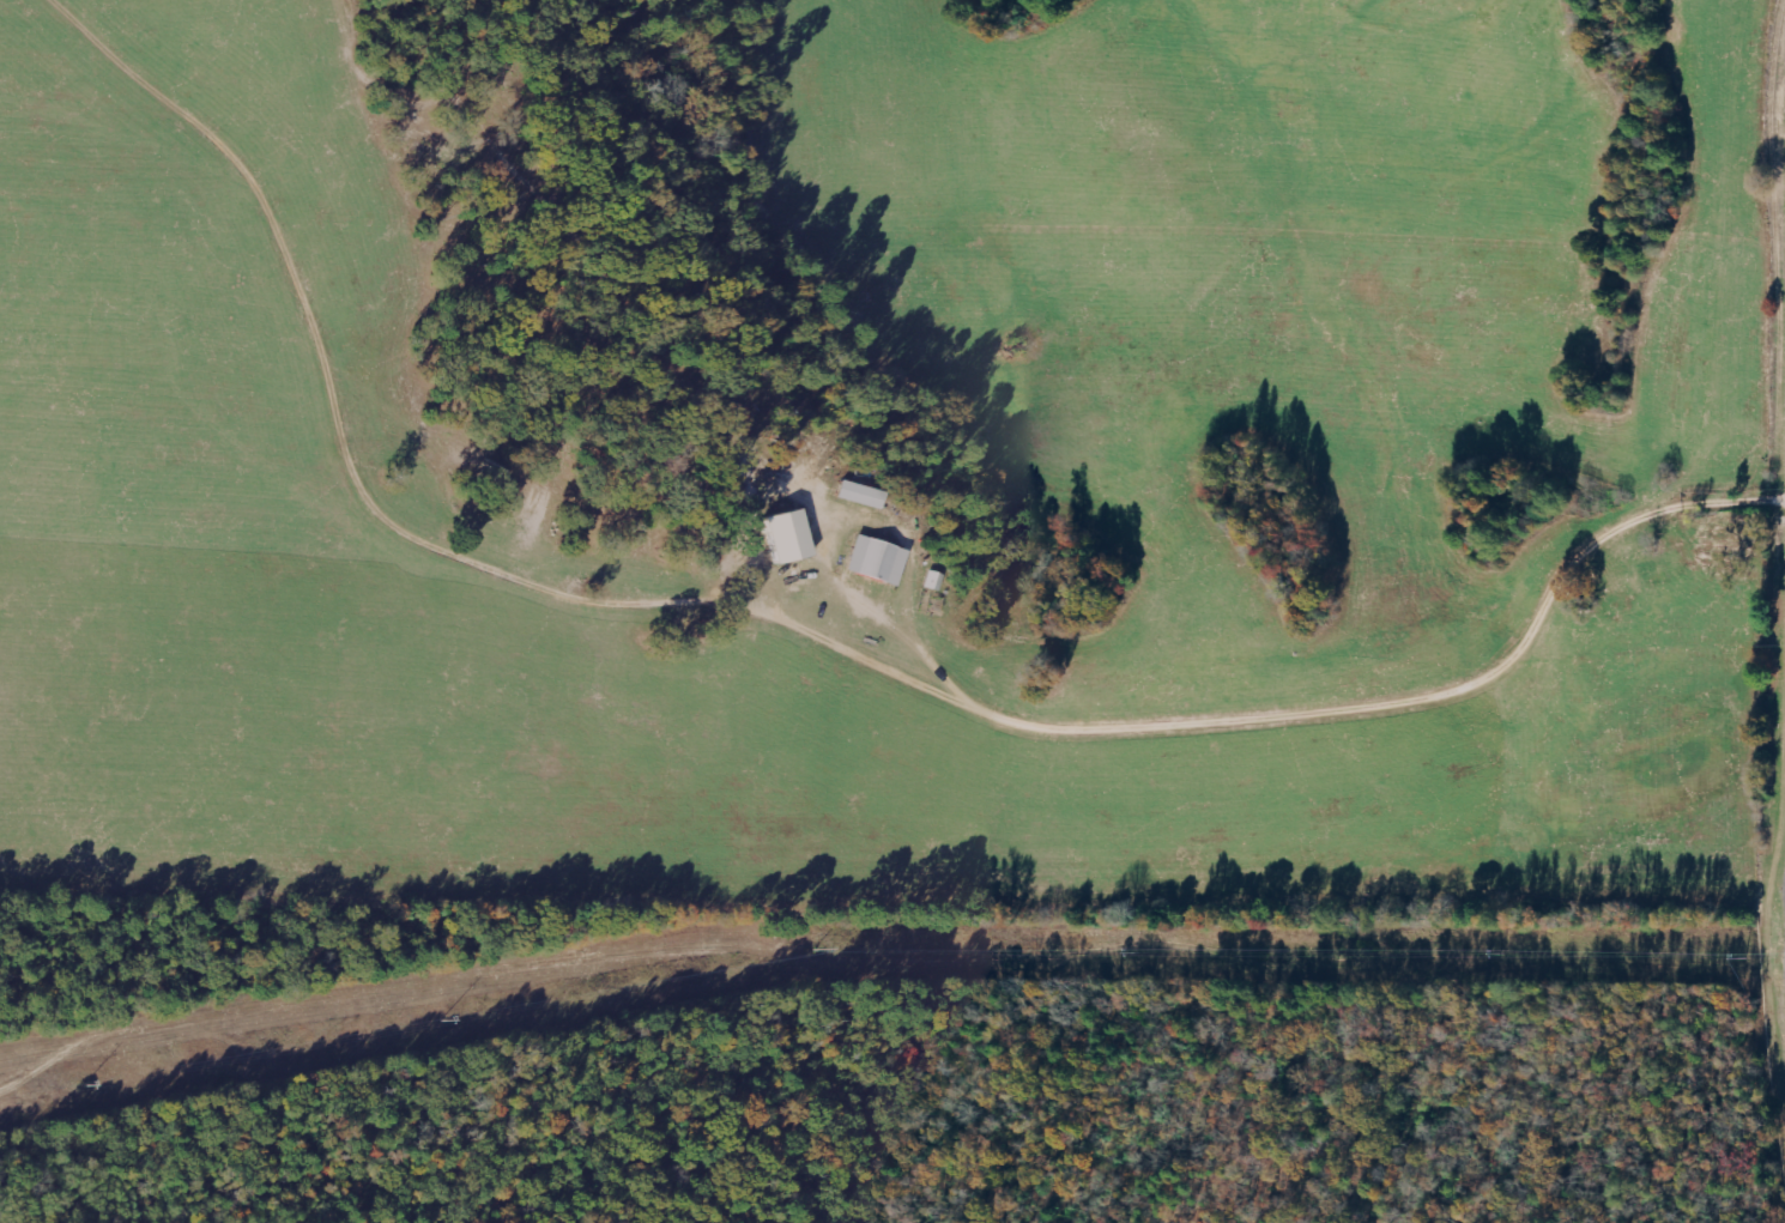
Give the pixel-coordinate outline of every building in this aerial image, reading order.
[(880,507),(882,489),(838,482),(836,501),(880,507)] [(763,517),(775,565),(811,556),(799,509),(763,517)] [(845,571),(897,585),(906,550),(855,535),(845,571)] [(923,587),(938,591),(942,575),(927,571),(923,587)]
